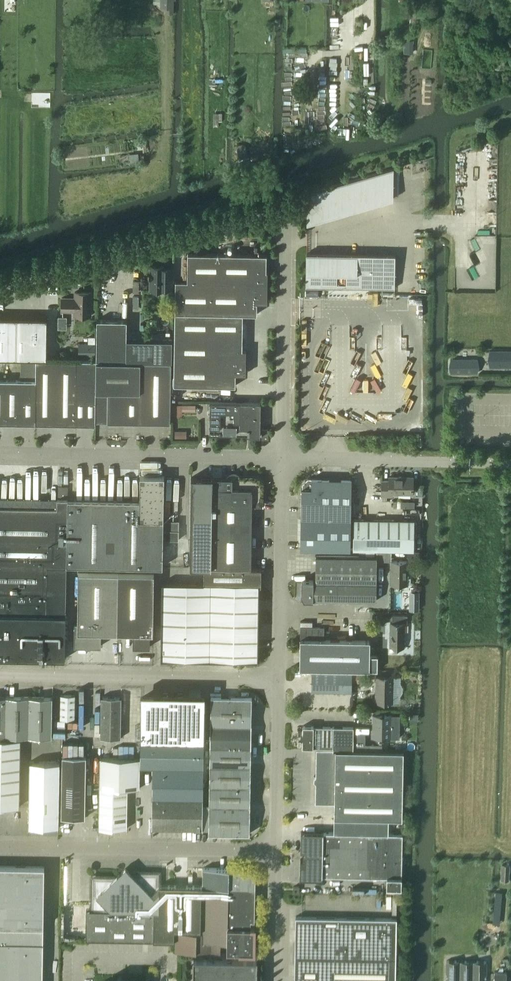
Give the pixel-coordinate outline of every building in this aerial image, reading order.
[(5,12),(16,12),(16,0),(5,0),(5,12)] [(160,9),(174,9),(174,0),(161,0),(160,9)] [(423,12),(412,11),(411,23),(423,24),(423,12)] [(35,91),(34,105),(50,105),(50,91),(35,91)] [(379,173),(379,203),(393,199),(394,168),(379,173)] [(267,254),(188,253),(187,280),(176,280),(174,385),(236,386),(236,374),(246,374),(246,349),(242,349),(243,314),(257,314),(257,302),(267,302),(268,271),(266,271),(267,254)] [(306,287),(395,288),(395,254),(306,253),(306,287)] [(173,266),(151,266),(150,290),(164,290),(164,292),(172,292),(173,266)] [(91,292),(75,292),(75,298),(62,298),(61,311),(75,311),(75,315),(91,316),(91,292)] [(174,298),(170,294),(165,298),(168,302),(174,298)] [(0,318),(0,358),(16,358),(17,318),(0,318)] [(17,318),(16,358),(36,359),(46,359),(47,318),(17,318)] [(97,357),(97,359),(126,360),(172,361),(173,340),(127,339),(127,320),(97,319),(97,357)] [(96,344),(79,344),(79,356),(96,356),(96,344)] [(489,351),(489,366),(510,366),(510,351),(489,351)] [(77,357),(77,359),(76,424),(95,424),(96,419),(97,359),(97,357),(77,357)] [(35,423),(35,425),(42,425),(43,423),(68,424),(69,425),(76,425),(76,424),(77,359),(46,359),(36,359),(36,380),(35,423)] [(126,361),(126,360),(97,359),(96,419),(108,419),(108,421),(170,422),(171,362),(126,361)] [(452,359),(451,359),(451,373),(477,373),(477,370),(477,365),(477,359),(458,359),(452,359)] [(6,423),(35,423),(36,380),(6,380),(6,423)] [(210,425),(209,435),(251,436),(251,426),(241,426),(241,402),(226,402),(210,401),(210,425)] [(260,436),(261,402),(246,402),(241,402),(241,426),(251,426),(251,436),(260,436)] [(182,405),(173,405),(173,415),(182,415),(182,405)] [(71,499),(70,565),(154,566),(162,567),(163,567),(163,551),(163,539),(166,539),(179,540),(179,529),(178,529),(178,530),(163,529),(164,520),(165,476),(141,475),(140,475),(139,500),(138,500),(71,499)] [(210,537),(210,512),(211,477),(192,477),(190,567),(209,567),(210,537)] [(216,512),(210,512),(210,537),(251,538),(251,504),(261,504),(262,483),(257,478),(232,477),(232,481),(232,483),(233,484),(234,485),(236,486),(235,498),(237,498),(237,508),(216,507),(216,512)] [(232,477),(211,477),(210,512),(216,512),(216,507),(237,508),(237,498),(235,498),(236,486),(234,485),(233,484),(232,483),(232,481),(232,477)] [(413,477),(389,477),(389,481),(382,481),(382,496),(392,496),(392,493),(412,493),(413,477)] [(352,479),(308,478),(303,484),(303,488),(301,488),(301,519),(331,519),(331,534),(330,549),(350,550),(352,479)] [(65,657),(67,567),(67,565),(70,565),(71,499),(69,499),(68,499),(58,498),(57,498),(57,508),(0,507),(0,656),(65,657)] [(301,519),(301,534),(331,534),(331,519),(301,519)] [(414,520),(354,519),(353,550),(414,551),(414,520)] [(301,541),(300,549),(303,549),(330,549),(331,534),(301,534),(301,541)] [(251,538),(210,537),(209,567),(250,568),(251,538)] [(316,581),(376,582),(377,556),(316,556),(316,581)] [(408,561),(391,561),(391,585),(408,585),(408,561)] [(204,567),(204,583),(211,584),(259,584),(260,584),(260,585),(261,585),(261,568),(204,567)] [(118,633),(119,572),(78,572),(78,622),(75,622),(74,646),(101,646),(101,632),(118,633)] [(154,573),(119,572),(118,633),(133,633),(133,646),(150,647),(150,633),(153,633),(154,573)] [(376,582),(316,581),(314,581),(314,580),(302,580),(301,595),(304,600),(313,600),(376,600),(376,582)] [(161,659),(210,659),(211,584),(204,583),(162,583),(161,659)] [(259,584),(211,584),(210,659),(258,660),(259,584)] [(409,591),(409,611),(419,611),(420,592),(409,591)] [(407,615),(392,615),(392,623),(390,623),(390,647),(404,647),(404,624),(407,624),(407,615)] [(300,633),(300,639),(325,639),(325,629),(307,629),(300,629),(300,633)] [(325,639),(300,639),(300,669),(378,670),(378,655),(370,655),(370,640),(325,639)] [(352,671),(312,670),(312,690),(320,691),(352,691),(352,682),(352,671)] [(352,671),(352,682),(365,682),(365,671),(352,671)] [(398,677),(376,677),(376,702),(398,703),(398,702),(393,702),(394,678),(398,678),(398,677)] [(142,698),(141,738),(205,739),(206,699),(206,693),(142,692),(142,698)] [(75,696),(61,695),(60,719),(74,719),(75,696)] [(0,696),(0,736),(52,737),(53,697),(0,696)] [(211,696),(210,725),(251,725),(252,697),(211,696)] [(101,697),(100,738),(117,738),(121,738),(122,697),(101,697)] [(372,737),(372,738),(379,738),(379,740),(382,740),(382,738),(390,738),(391,716),(391,715),(373,715),(374,716),(374,737),(372,737)] [(210,745),(251,745),(251,725),(210,725),(210,745)] [(333,747),(333,750),(365,751),(365,746),(359,745),(360,733),(354,733),(354,727),(303,726),(302,747),(333,747)] [(0,738),(0,806),(19,807),(20,739),(0,738)] [(140,768),(153,768),(203,769),(204,740),(141,739),(140,768)] [(210,745),(210,765),(251,765),(251,745),(210,745)] [(365,751),(333,750),(316,750),(315,804),(335,804),(334,818),(402,819),(403,751),(365,751)] [(86,756),(62,756),(61,817),(85,818),(86,756)] [(140,760),(100,760),(99,828),(127,828),(128,788),(140,789),(140,760)] [(60,762),(30,762),(29,826),(59,827),(60,762)] [(210,785),(251,785),(251,765),(210,765),(210,785)] [(203,769),(153,768),(152,829),(202,830),(203,769)] [(210,785),(209,805),(250,805),(251,785),(210,785)] [(250,834),(250,805),(209,805),(209,833),(250,834)] [(403,834),(302,832),(301,851),(304,851),(304,859),(300,859),(300,878),(322,878),(322,875),(387,877),(386,887),(401,887),(403,834)] [(509,865),(502,864),(501,881),(509,881),(509,865)] [(0,866),(0,980),(43,980),(45,866),(0,866)] [(154,911),(154,941),(176,941),(175,952),(181,952),(221,953),(221,949),(228,950),(239,950),(255,950),(255,926),(250,926),(250,919),(253,919),(254,895),(254,878),(254,875),(252,873),(250,872),(248,871),(235,871),(229,871),(229,868),(227,868),(211,868),(203,868),(203,886),(160,885),(159,911),(154,911)] [(160,872),(130,871),(125,876),(92,876),(91,910),(86,910),(86,939),(154,941),(154,911),(159,911),(160,872)] [(296,917),(295,980),(396,980),(397,918),(296,917)] [(72,919),(61,919),(61,939),(71,939),(72,919)] [(194,959),(193,980),(257,980),(257,960),(194,959)] [(447,961),(446,980),(486,980),(487,962),(447,961)] [(494,980),(506,980),(506,970),(494,970),(494,980)]
